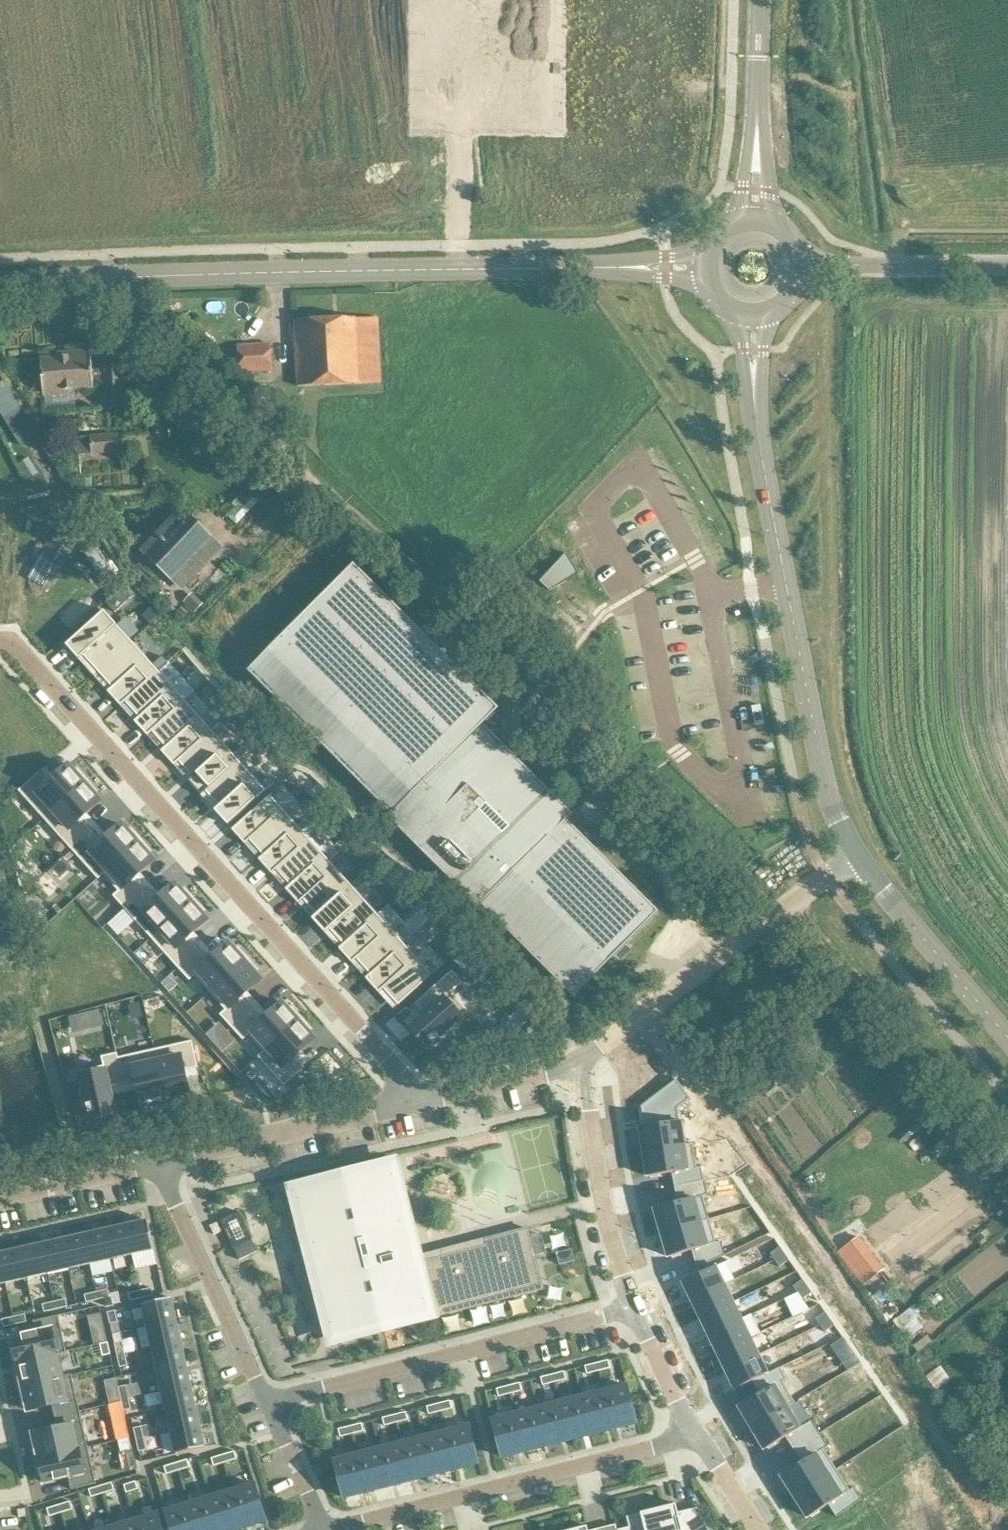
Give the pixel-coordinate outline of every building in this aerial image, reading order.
[(381,383),(378,331),(378,317),(296,321),(298,387),(329,385),(381,383)] [(270,345),(236,346),(237,373),(272,372),(270,345)] [(105,386),(107,408),(126,407),(122,366),(104,367),(104,369),(93,370),(91,351),(73,353),(73,357),(41,359),(44,396),(45,396),(45,392),(94,388),(94,387),(105,386)] [(76,437),(77,456),(118,454),(117,434),(76,437)] [(80,457),(73,457),(73,476),(81,475),(80,457)] [(148,555),(172,578),(211,538),(187,515),(148,555)] [(554,564),(541,578),(550,587),(568,577),(580,571),(567,550),(554,564)] [(62,566),(52,555),(41,565),(60,586),(39,606),(42,610),(49,617),(54,613),(60,608),(65,614),(66,614),(69,618),(102,589),(72,556),(62,566)] [(355,565),(249,671),(391,814),(388,817),(476,905),(479,902),(574,997),(659,912),(564,817),(570,811),(484,725),(499,710),(355,565)] [(123,587),(106,603),(115,613),(132,597),(123,587)] [(193,593),(183,602),(195,613),(204,604),(193,593)] [(104,611),(66,645),(80,660),(84,656),(98,672),(132,641),(104,611)] [(132,641),(98,672),(113,687),(108,692),(120,705),(159,671),(168,663),(163,657),(153,665),(132,641)] [(159,671),(120,705),(121,706),(126,702),(139,717),(135,721),(147,735),(186,701),(195,693),(189,687),(180,695),(159,671)] [(186,701),(147,735),(148,736),(153,732),(166,747),(162,751),(174,765),(212,731),(221,722),(216,716),(207,725),(186,701)] [(212,731),(174,765),(175,766),(179,762),(193,777),(188,781),(201,794),(239,760),(248,752),(243,746),(234,754),(212,731)] [(239,760),(201,794),(202,795),(206,792),(219,806),(215,811),(228,825),(276,782),(270,776),(261,785),(239,760)] [(39,772),(19,791),(44,820),(88,780),(78,769),(75,772),(69,765),(49,783),(39,772)] [(88,780),(44,820),(71,849),(92,831),(81,819),(101,801),(95,794),(98,791),(88,780)] [(320,786),(310,795),(320,806),(329,797),(320,786)] [(271,795),(232,830),(246,845),(250,841),(264,855),(259,860),(298,825),(271,795)] [(298,825),(259,860),(268,870),(273,866),(290,885),(286,889),(286,890),(325,855),(303,832),(312,823),(307,817),(298,825)] [(92,831),(71,849),(98,879),(142,840),(140,837),(139,838),(131,829),(129,831),(122,824),(102,842),(92,831)] [(142,840),(98,879),(99,880),(104,875),(119,891),(113,896),(125,909),(145,890),(135,878),(155,860),(148,853),(151,851),(143,842),(144,842),(142,840)] [(325,855),(286,890),(299,904),(303,900),(317,915),(313,919),(313,920),(351,885),(330,861),(339,853),(334,847),(325,855)] [(396,867),(384,878),(396,891),(408,880),(396,867)] [(351,885),(313,920),(326,934),(330,930),(344,945),(339,949),(340,949),(378,915),(357,891),(366,883),(361,877),(351,885)] [(125,909),(108,924),(119,936),(136,921),(152,938),(195,899),(193,897),(185,888),(182,891),(176,884),(162,896),(156,902),(145,890),(125,909)] [(195,899),(152,938),(178,968),(199,949),(188,938),(208,920),(202,913),(205,910),(197,902),(197,901),(195,899)] [(378,915),(340,949),(353,963),(357,959),(370,974),(366,978),(367,979),(405,945),(378,915)] [(426,925),(414,936),(419,942),(432,931),(426,925)] [(405,945),(367,979),(379,993),(384,989),(399,1006),(432,975),(410,951),(419,942),(414,936),(405,945)] [(199,949),(178,968),(190,981),(195,976),(210,993),(249,958),(238,947),(235,950),(229,943),(209,961),(199,949)] [(471,947),(455,962),(455,963),(458,960),(463,967),(462,968),(470,977),(481,967),(482,968),(483,968),(471,947)] [(249,958),(210,993),(226,1010),(220,1015),(232,1027),(252,1009),(242,997),(262,979),(256,972),(259,970),(249,958)] [(425,1015),(411,1028),(428,1048),(440,1037),(442,1040),(459,1026),(456,1023),(469,1011),(452,993),(463,983),(452,970),(415,1004),(425,1015)] [(252,1009),(232,1027),(244,1041),(249,1036),(263,1052),(258,1057),(259,1057),(302,1018),(300,1016),(292,1007),(289,1010),(283,1003),(263,1021),(252,1009)] [(517,1009),(496,1028),(503,1036),(501,1037),(506,1042),(530,1019),(520,1003),(515,1008),(517,1009)] [(101,1010),(70,1017),(74,1033),(105,1025),(101,1010)] [(302,1018),(259,1057),(285,1086),(305,1068),(296,1057),(316,1039),(309,1032),(312,1029),(304,1020),(302,1018)] [(193,1040),(155,1049),(168,1107),(171,1106),(171,1105),(182,1103),(181,1099),(191,1097),(185,1071),(199,1068),(193,1040)] [(118,1053),(117,1053),(124,1085),(137,1082),(143,1108),(152,1106),(153,1109),(165,1107),(168,1107),(155,1049),(119,1057),(118,1053)] [(104,1066),(80,1071),(84,1090),(80,1090),(84,1106),(88,1105),(91,1120),(116,1114),(110,1088),(124,1085),(117,1053),(101,1056),(104,1066)] [(645,1127),(641,1127),(645,1152),(684,1146),(678,1108),(691,1099),(677,1079),(641,1107),(645,1127)] [(699,1102),(695,1104),(697,1117),(709,1115),(699,1102)] [(727,1138),(713,1141),(730,1176),(731,1176),(736,1172),(747,1164),(727,1138)] [(684,1146),(645,1152),(648,1177),(672,1173),(675,1187),(705,1181),(702,1167),(697,1168),(694,1144),(684,1146)] [(392,1166),(296,1191),(334,1338),(542,1284),(528,1228),(484,1240),(485,1245),(417,1262),(392,1166)] [(993,1190),(1007,1208),(1007,1182),(1006,1179),(993,1190)] [(678,1203),(655,1209),(662,1233),(701,1222),(710,1219),(703,1196),(708,1194),(705,1181),(675,1187),(678,1203)] [(701,1222),(662,1233),(669,1257),(692,1250),(698,1269),(726,1255),(722,1241),(717,1243),(710,1219),(701,1222)] [(155,1249),(148,1220),(126,1225),(132,1254),(155,1249)] [(132,1254),(126,1225),(105,1230),(111,1259),(132,1254)] [(111,1259),(105,1230),(84,1235),(90,1264),(111,1259)] [(90,1264),(84,1235),(63,1240),(69,1269),(90,1264)] [(858,1237),(845,1247),(870,1280),(883,1269),(858,1237)] [(69,1269),(63,1240),(42,1244),(48,1273),(69,1269)] [(48,1273),(42,1244),(20,1249),(27,1278),(48,1273)] [(781,1247),(771,1254),(775,1260),(785,1254),(781,1247)] [(20,1249),(0,1254),(0,1257),(6,1283),(27,1278),(20,1249)] [(785,1254),(775,1260),(780,1267),(790,1260),(785,1254)] [(715,1267),(684,1282),(693,1300),(724,1285),(735,1280),(726,1262),(715,1267)] [(803,1280),(793,1286),(798,1293),(808,1286),(803,1280)] [(724,1285),(693,1300),(701,1318),(733,1303),(724,1285)] [(808,1286),(798,1293),(803,1300),(812,1293),(808,1286)] [(152,1288),(141,1291),(142,1298),(154,1296),(152,1288)] [(108,1289),(97,1292),(98,1300),(110,1297),(108,1289)] [(142,1298),(141,1291),(129,1293),(131,1301),(142,1298)] [(98,1300),(97,1292),(85,1295),(87,1302),(98,1300)] [(143,1304),(148,1327),(177,1320),(172,1298),(143,1304)] [(68,1307),(66,1299),(54,1302),(56,1309),(68,1307)] [(56,1309),(54,1302),(43,1304),(44,1312),(56,1309)] [(733,1303),(701,1318),(710,1336),(741,1320),(733,1303)] [(118,1322),(116,1311),(108,1312),(110,1324),(118,1322)] [(826,1312),(816,1319),(821,1326),(830,1319),(826,1312)] [(25,1314),(14,1317),(15,1325),(27,1322),(25,1314)] [(14,1343),(10,1344),(13,1360),(17,1359),(18,1363),(58,1354),(67,1352),(59,1315),(33,1321),(36,1333),(24,1335),(24,1336),(13,1338),(14,1343)] [(741,1320),(710,1336),(719,1353),(750,1338),(750,1339),(761,1333),(752,1315),(741,1320)] [(15,1325),(14,1317),(2,1319),(4,1327),(15,1325)] [(830,1319),(821,1326),(825,1332),(835,1325),(830,1319)] [(181,1341),(177,1320),(148,1327),(152,1348),(181,1341)] [(106,1331),(93,1334),(95,1344),(108,1341),(106,1331)] [(750,1338),(719,1353),(727,1371),(758,1356),(750,1339),(750,1338)] [(844,1338),(832,1346),(836,1352),(848,1344),(844,1338)] [(186,1362),(181,1341),(152,1348),(157,1369),(186,1362)] [(115,1344),(118,1356),(125,1354),(123,1342),(115,1344)] [(20,1372),(16,1373),(19,1387),(63,1377),(63,1376),(58,1354),(18,1363),(20,1372)] [(128,1365),(125,1354),(118,1356),(120,1367),(128,1365)] [(758,1356),(727,1371),(736,1389),(753,1381),(767,1374),(758,1356)] [(609,1360),(597,1363),(599,1371),(611,1368),(609,1360)] [(191,1383),(186,1362),(157,1369),(162,1390),(191,1383)] [(599,1371),(597,1363),(585,1366),(587,1374),(599,1371)] [(760,1394),(740,1406),(753,1428),(787,1407),(795,1403),(783,1382),(787,1380),(780,1368),(767,1374),(753,1381),(760,1394)] [(565,1371),(553,1374),(555,1382),(567,1379),(565,1371)] [(63,1377),(19,1387),(24,1405),(27,1404),(29,1411),(52,1406),(55,1418),(81,1412),(72,1374),(63,1376),(63,1377)] [(555,1382),(553,1374),(541,1377),(543,1385),(555,1382)] [(196,1404),(191,1383),(162,1390),(167,1411),(196,1404)] [(520,1383),(509,1386),(511,1394),(522,1391),(520,1383)] [(129,1397),(126,1385),(119,1387),(121,1399),(129,1397)] [(511,1394),(509,1386),(497,1389),(499,1397),(511,1394)] [(627,1386),(604,1392),(614,1429),(637,1423),(627,1386)] [(871,1402),(883,1394),(877,1386),(865,1395),(871,1402)] [(604,1392),(582,1397),(592,1435),(614,1429),(604,1392)] [(132,1409),(129,1397),(121,1399),(124,1411),(132,1409)] [(582,1397),(560,1403),(570,1440),(592,1435),(582,1397)] [(451,1400),(439,1403),(441,1411),(453,1408),(451,1400)] [(787,1407),(753,1428),(765,1449),(786,1437),(794,1450),(820,1434),(812,1421),(800,1401),(787,1408),(787,1407)] [(441,1411),(439,1403),(427,1406),(429,1414),(441,1411)] [(560,1403),(538,1409),(547,1446),(570,1440),(560,1403)] [(200,1425),(196,1404),(167,1411),(171,1432),(200,1425)] [(538,1409),(516,1414),(525,1452),(547,1446),(538,1409)] [(35,1441),(32,1442),(36,1460),(89,1448),(81,1412),(55,1418),(57,1429),(34,1435),(35,1441)] [(406,1412),(395,1415),(397,1423),(408,1420),(406,1412)] [(525,1452),(516,1414),(493,1420),(503,1457),(525,1452)] [(397,1423),(395,1415),(383,1418),(385,1426),(397,1423)] [(126,1420),(114,1422),(119,1440),(130,1438),(126,1420)] [(362,1423),(351,1426),(353,1434),(364,1431),(362,1423)] [(205,1448),(200,1425),(171,1432),(176,1454),(205,1448)] [(134,1428),(137,1440),(144,1438),(142,1426),(134,1428)] [(353,1434),(351,1426),(339,1429),(341,1437),(353,1434)] [(469,1426),(446,1432),(456,1469),(479,1463),(469,1426)] [(446,1432),(424,1438),(434,1475),(456,1469),(446,1432)] [(802,1462),(782,1475),(795,1496),(837,1470),(824,1449),(828,1446),(820,1434),(794,1450),(802,1462)] [(133,1450),(130,1438),(119,1440),(121,1452),(133,1450)] [(147,1450),(144,1438),(137,1440),(139,1451),(147,1450)] [(424,1438),(402,1443),(412,1481),(434,1475),(424,1438)] [(402,1443),(380,1449),(389,1486),(412,1481),(402,1443)] [(89,1448),(36,1460),(40,1477),(44,1477),(45,1483),(57,1480),(57,1481),(69,1478),(71,1490),(97,1484),(89,1448)] [(380,1449),(358,1455),(367,1492),(389,1486),(380,1449)] [(235,1451),(223,1455),(226,1462),(237,1459),(235,1451)] [(226,1462),(223,1455),(212,1458),(214,1466),(226,1462)] [(367,1492),(358,1455),(335,1460),(344,1498),(367,1492)] [(188,1459),(176,1463),(179,1471),(190,1467),(188,1459)] [(179,1471),(176,1463),(165,1466),(167,1474),(179,1471)] [(837,1470),(795,1496),(809,1517),(829,1504),(837,1517),(862,1500),(854,1488),(850,1491),(837,1470)] [(124,1485),(127,1493),(138,1489),(136,1481),(124,1485)] [(112,1482),(101,1486),(103,1494),(115,1490),(112,1482)] [(255,1484),(233,1491),(244,1528),(266,1521),(255,1484)] [(103,1494),(101,1486),(89,1489),(92,1497),(103,1494)] [(211,1498),(220,1529),(237,1529),(244,1528),(233,1491),(211,1498)] [(189,1504),(196,1529),(220,1529),(211,1498),(189,1504)] [(70,1501),(59,1505),(61,1513),(73,1509),(70,1501)] [(189,1504),(166,1511),(172,1529),(196,1529),(189,1504)] [(618,1529),(713,1529),(700,1508),(699,1508),(679,1513),(676,1504),(641,1513),(627,1517),(628,1520),(629,1520),(630,1527),(618,1529)] [(61,1513),(59,1505),(47,1508),(50,1516),(61,1513)] [(135,1521),(138,1529),(163,1529),(158,1514),(135,1521)] [(113,1527),(114,1529),(138,1529),(135,1521),(113,1527)]
